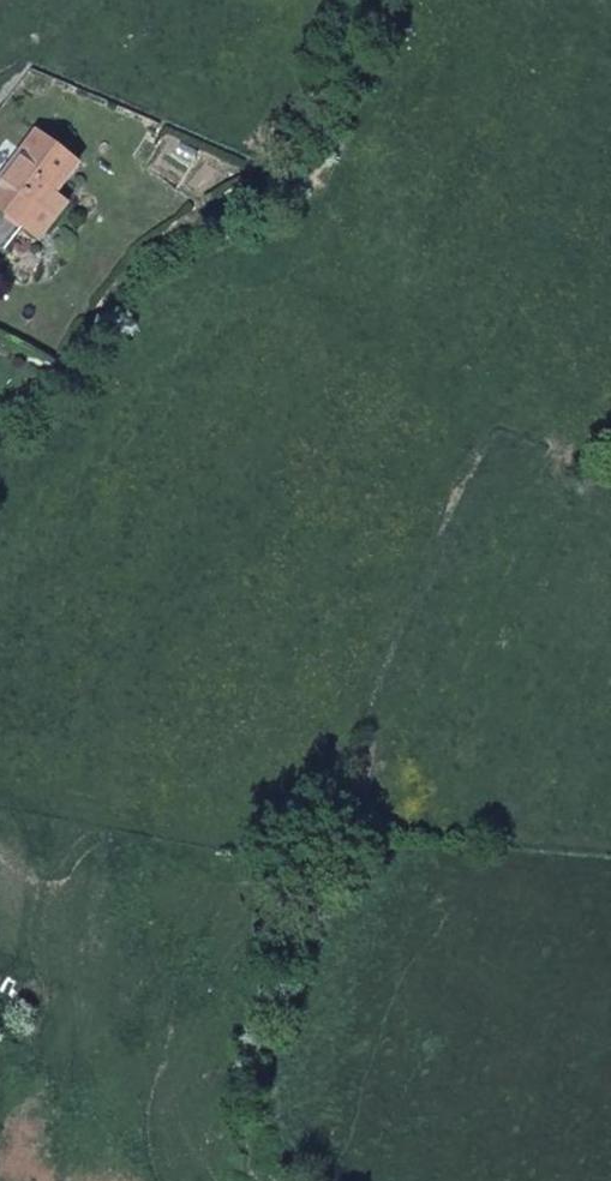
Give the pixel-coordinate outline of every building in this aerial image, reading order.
[(77,162),(40,132),(0,182),(0,209),(24,228),(77,162)]
